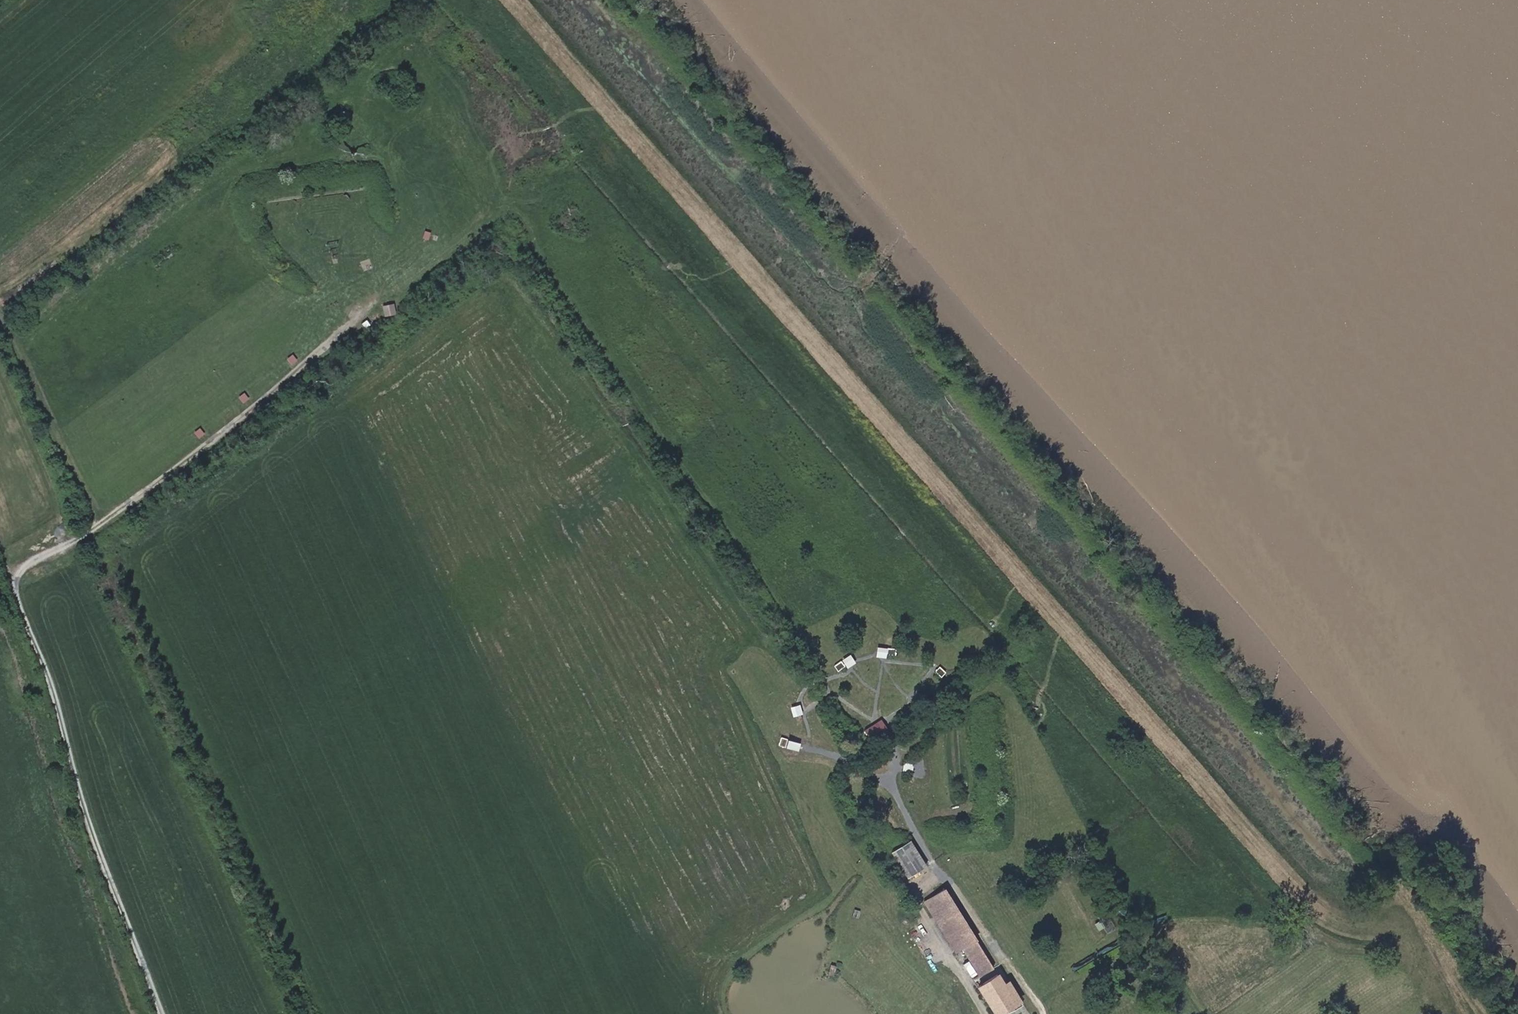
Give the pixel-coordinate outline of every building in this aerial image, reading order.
[(384,316),(395,313),(392,302),(381,305),(384,316)] [(285,361),(292,365),(297,358),(290,354),(285,361)] [(872,725),(863,727),(867,738),(875,735),(872,725)] [(875,775),(890,770),(888,763),(873,769),(875,775)] [(906,877),(925,864),(905,836),(886,849),(906,877)] [(995,977),(946,898),(925,910),(957,962),(963,959),(980,987),(995,977)] [(1016,1012),(1004,992),(999,983),(979,995),(991,1013),(1013,1013),(1016,1012)] [(1008,990),(1004,992),(1016,1012),(1020,1010),(1008,990)]
